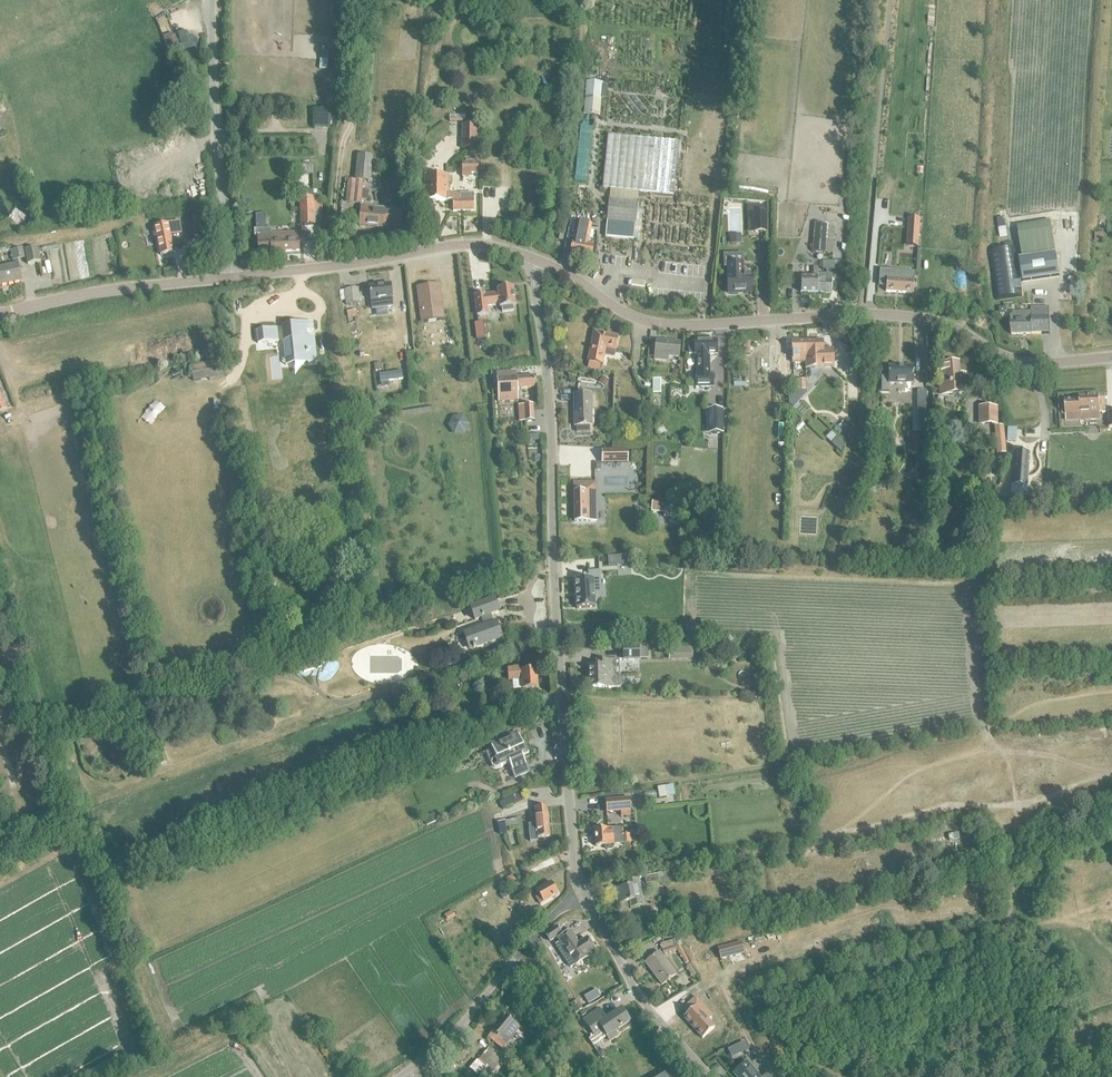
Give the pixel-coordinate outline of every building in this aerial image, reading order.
[(175,35),(164,39),(168,50),(179,46),(175,35)] [(320,60),(319,69),(327,69),(328,61),(329,52),(325,52),(325,49),(321,49),(321,52),(320,52),(320,60)] [(584,115),(599,116),(602,83),(587,81),(584,115)] [(462,149),(476,149),(476,125),(462,125),(462,149)] [(602,188),(639,192),(673,195),(679,142),(608,135),(602,188)] [(370,182),(372,157),(357,155),(355,180),(348,180),(345,202),(361,204),(361,200),(368,200),(369,190),(362,190),(363,181),(370,182)] [(478,163),(476,163),(477,160),(465,160),(465,163),(462,163),(462,178),(471,178),(471,174),(478,174),(478,163)] [(424,202),(448,202),(448,201),(452,201),(453,212),(474,211),(473,194),(448,194),(448,175),(424,175),(424,202)] [(314,213),(322,213),(321,197),(299,198),(300,225),(315,224),(314,213)] [(605,237),(633,239),(637,202),(609,200),(607,223),(605,237)] [(747,206),(748,233),(767,232),(766,212),(764,212),(763,205),(747,206)] [(359,226),(382,228),(382,225),(400,226),(401,211),(402,210),(361,207),(359,226)] [(264,215),(256,216),(257,230),(265,229),(264,215)] [(187,219),(191,237),(201,235),(198,217),(187,219)] [(908,218),(906,241),(919,242),(920,219),(908,218)] [(1004,218),(997,219),(1000,237),(1007,236),(1004,218)] [(174,222),(152,226),(155,240),(157,240),(160,256),(173,253),(170,237),(177,236),(181,235),(178,221),(174,222)] [(1051,222),(1018,226),(1023,258),(1056,253),(1051,222)] [(570,253),(591,257),(593,245),(587,244),(590,226),(576,223),(570,253)] [(812,248),(812,252),(832,254),(835,225),(814,224),(814,231),(812,248)] [(270,230),(257,231),(258,249),(271,249),(271,252),(299,251),(299,244),(304,243),(304,233),(270,234),(270,230)] [(739,236),(730,236),(730,244),(740,244),(739,236)] [(24,250),(26,258),(27,265),(40,262),(37,247),(24,250)] [(989,252),(996,300),(1023,296),(1015,247),(989,252)] [(13,261),(26,258),(24,250),(23,248),(10,250),(10,251),(13,261)] [(1023,258),(1019,259),(1022,280),(1059,275),(1056,253),(1023,258)] [(744,254),(723,255),(724,267),(728,267),(728,275),(727,275),(728,283),(725,284),(725,288),(728,289),(728,293),(751,292),(751,275),(742,275),(742,267),(744,267),(744,254)] [(822,261),(822,270),(836,271),(836,269),(842,269),(844,270),(844,261),(822,261)] [(21,281),(18,264),(0,267),(0,285),(21,281)] [(800,277),(800,293),(831,293),(831,274),(818,274),(818,270),(813,270),(813,277),(800,277)] [(880,270),(879,286),(886,286),(886,291),(912,293),(913,281),(914,272),(880,270)] [(390,284),(379,286),(380,297),(382,297),(382,299),(380,299),(382,308),(383,308),(387,308),(392,307),(391,299),(392,298),(390,284)] [(439,284),(417,287),(421,323),(444,320),(439,284)] [(379,286),(369,287),(371,301),(372,310),(373,309),(380,309),(382,308),(380,299),(382,299),(382,297),(380,297),(379,286)] [(515,306),(513,287),(497,289),(498,294),(485,295),(485,294),(474,295),(477,316),(488,315),(487,306),(498,305),(498,308),(500,308),(501,313),(514,311),(513,306),(515,306)] [(344,290),(346,304),(360,302),(358,288),(344,290)] [(1013,316),(1010,316),(1011,335),(1050,334),(1049,308),(1031,308),(1031,312),(1013,313),(1013,316)] [(482,322),(474,323),(475,331),(476,339),(484,338),(483,330),(482,322)] [(312,324),(288,327),(292,367),(316,365),(312,324)] [(257,344),(279,342),(277,329),(256,331),(257,344)] [(588,368),(599,370),(601,365),(602,365),(605,348),(616,350),(618,336),(594,332),(588,362),(589,362),(588,368)] [(855,336),(844,336),(845,344),(855,344),(855,336)] [(654,360),(667,361),(667,357),(678,357),(680,343),(656,341),(654,360)] [(694,344),(688,344),(689,354),(694,354),(694,355),(695,355),(696,375),(695,375),(695,389),(713,388),(713,374),(710,374),(709,354),(717,354),(716,341),(694,342),(694,344)] [(791,363),(805,362),(805,341),(791,342),(791,363)] [(805,341),(805,362),(806,369),(834,368),(833,350),(823,350),(823,341),(805,341)] [(778,357),(778,375),(788,375),(787,357),(778,357)] [(196,366),(198,381),(226,376),(223,361),(196,366)] [(381,363),(374,364),(375,371),(382,370),(381,363)] [(939,365),(942,392),(942,391),(963,390),(964,391),(963,375),(959,375),(958,364),(939,365)] [(888,377),(881,377),(881,392),(889,392),(889,383),(913,384),(913,367),(888,366),(888,377)] [(379,375),(380,383),(403,379),(401,372),(379,375)] [(517,389),(536,388),(535,377),(515,378),(515,372),(496,373),(498,402),(518,401),(517,389)] [(602,377),(598,383),(604,387),(608,380),(602,377)] [(927,390),(917,390),(916,411),(927,411),(927,409),(927,393),(927,390)] [(798,391),(789,391),(789,400),(797,400),(799,402),(805,395),(805,391),(798,391)] [(573,395),(574,426),(592,426),(591,394),(573,395)] [(1107,398),(1099,398),(1099,396),(1079,397),(1079,400),(1065,400),(1065,407),(1062,407),(1063,415),(1066,414),(1066,415),(1080,414),(1081,420),(1100,419),(1100,413),(1106,413),(1105,398),(1107,398)] [(524,405),(525,422),(533,422),(532,405),(524,405)] [(431,406),(400,410),(401,415),(432,411),(431,406)] [(978,425),(997,425),(997,411),(998,407),(979,407),(978,425)] [(706,410),(707,435),(724,434),(723,410),(706,410)] [(1003,426),(993,427),(996,454),(1005,453),(1003,426)] [(931,446),(930,455),(943,455),(944,447),(931,446)] [(627,451),(602,451),(602,463),(627,463),(627,451)] [(1010,485),(1025,486),(1029,452),(1013,451),(1010,485)] [(574,511),(574,522),(596,522),(595,483),(585,484),(574,484),(574,492),(573,492),(574,511)] [(690,485),(689,493),(702,494),(703,486),(690,485)] [(665,514),(664,518),(678,519),(679,504),(651,502),(650,512),(665,514)] [(618,566),(617,557),(608,557),(609,567),(618,566)] [(588,578),(574,580),(576,609),(581,608),(595,607),(593,578),(599,577),(598,571),(587,572),(588,578)] [(470,608),(471,609),(475,620),(481,618),(484,626),(464,634),(470,649),(501,638),(495,622),(492,624),(488,615),(498,612),(494,601),(493,600),(470,608)] [(622,646),(622,660),(638,660),(638,646),(622,646)] [(302,665),(304,672),(320,667),(323,663),(322,660),(302,665)] [(595,666),(588,667),(588,688),(607,687),(614,687),(620,687),(622,685),(621,679),(619,677),(614,677),(614,660),(595,661),(595,666)] [(507,669),(508,681),(521,680),(522,690),(538,688),(536,670),(521,671),(520,668),(507,669)] [(484,710),(486,716),(505,710),(503,704),(490,707),(490,708),(484,710)] [(368,722),(359,725),(361,730),(370,728),(368,722)] [(500,767),(502,766),(508,763),(515,778),(528,772),(521,755),(525,754),(523,747),(517,732),(490,743),(491,746),(491,747),(496,759),(494,760),(492,761),(492,762),(491,764),(492,765),(492,767),(494,768),(496,768),(497,768),(500,767)] [(153,745),(160,764),(167,762),(160,742),(153,745)] [(657,788),(659,799),(666,798),(665,786),(657,788)] [(499,803),(503,809),(521,801),(518,794),(499,803)] [(604,800),(606,813),(630,811),(629,798),(604,800)] [(536,824),(529,825),(530,842),(538,841),(537,838),(549,837),(547,807),(535,808),(536,824)] [(433,814),(423,818),(426,826),(436,821),(433,814)] [(506,828),(521,825),(519,818),(497,823),(500,835),(507,834),(506,828)] [(612,829),(594,830),(595,847),(605,846),(605,849),(607,851),(612,850),(614,848),(614,845),(622,844),(622,845),(629,844),(629,835),(622,836),(621,828),(612,829)] [(958,833),(947,835),(949,841),(959,839),(958,833)] [(865,858),(858,860),(866,886),(872,884),(865,858)] [(674,871),(644,877),(646,884),(676,878),(674,871)] [(513,875),(506,880),(509,885),(516,881),(513,875)] [(624,881),(625,887),(613,889),(616,904),(628,902),(630,909),(643,906),(638,879),(624,881)] [(522,880),(499,895),(503,900),(525,886),(522,880)] [(536,898),(540,905),(543,903),(558,895),(551,882),(536,891),(539,896),(536,898)] [(555,927),(544,935),(549,941),(560,934),(555,927)] [(559,942),(555,945),(570,968),(575,965),(585,958),(584,956),(593,950),(586,939),(576,946),(573,940),(574,940),(569,931),(558,939),(559,942)] [(680,946),(682,945),(679,938),(660,944),(664,955),(676,951),(676,948),(685,964),(689,962),(682,949),(680,946)] [(741,942),(717,948),(720,960),(744,954),(741,942)] [(645,964),(661,986),(676,975),(659,953),(645,964)] [(690,966),(686,968),(692,979),(696,977),(691,968),(690,966)] [(696,997),(682,1009),(687,1014),(683,1018),(702,1039),(714,1028),(708,1021),(713,1016),(696,997)] [(577,1000),(570,1005),(575,1014),(583,1010),(577,1000)] [(598,1009),(583,1020),(586,1025),(594,1036),(602,1031),(605,1037),(608,1041),(617,1035),(614,1031),(628,1022),(624,1016),(623,1017),(623,1016),(619,1011),(612,1016),(605,1020),(602,1016),(601,1015),(598,1009)] [(506,1044),(520,1028),(505,1016),(488,1038),(503,1051),(507,1045),(506,1044)] [(743,1042),(735,1046),(739,1054),(747,1050),(743,1042)] [(457,1057),(461,1061),(471,1051),(467,1047),(457,1057)] [(606,1056),(602,1050),(597,1054),(600,1059),(606,1056)] [(494,1071),(501,1064),(486,1051),(480,1059),(479,1058),(477,1061),(476,1061),(470,1068),(478,1075),(485,1068),(486,1069),(480,1076),(489,1076),(494,1071)] [(733,1074),(735,1076),(758,1076),(746,1063),(733,1074)]
